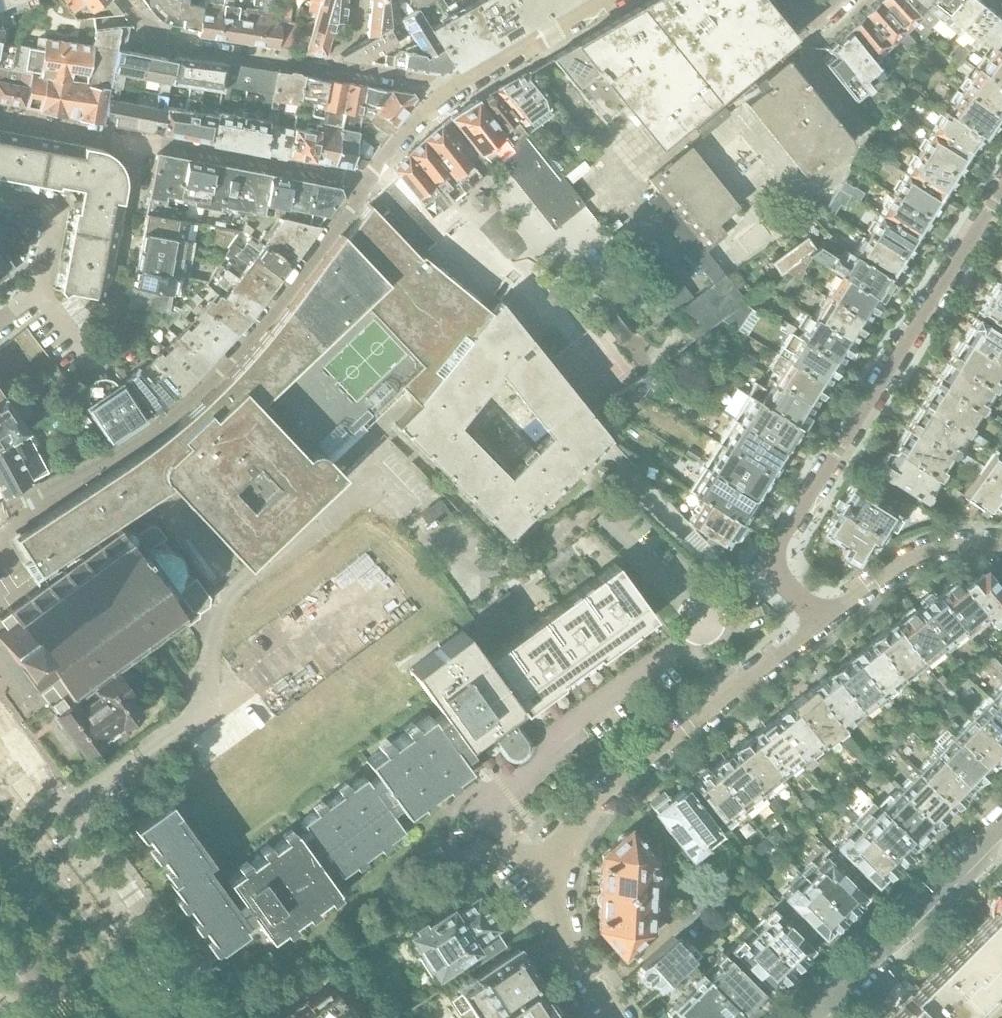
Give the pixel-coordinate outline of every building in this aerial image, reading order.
[(7,26),(16,25),(12,14),(38,3),(37,0),(0,0),(0,26),(7,26)] [(66,5),(73,13),(83,6),(85,9),(88,7),(92,12),(107,0),(72,0),(66,5)] [(153,14),(171,0),(142,0),(153,14)] [(202,6),(187,3),(188,0),(171,0),(153,14),(153,15),(160,21),(164,23),(172,26),(199,30),(202,6)] [(238,42),(243,8),(244,0),(235,0),(234,6),(223,4),(218,39),(238,42)] [(266,0),(254,0),(253,5),(251,4),(250,8),(246,7),(246,9),(243,8),(238,42),(259,45),(266,0)] [(259,45),(277,48),(282,18),(282,16),(278,15),(279,14),(279,12),(273,11),(274,0),(266,0),(259,45)] [(346,0),(319,0),(315,13),(308,43),(298,41),(296,50),(306,52),(305,53),(325,56),(331,34),(343,36),(346,0)] [(315,13),(319,0),(310,0),(308,12),(315,13)] [(397,0),(371,0),(369,16),(398,9),(397,0)] [(418,9),(419,8),(434,0),(409,0),(418,9)] [(443,0),(436,0),(442,11),(448,8),(443,0)] [(545,15),(536,0),(476,0),(472,3),(496,44),(545,15)] [(545,15),(571,0),(536,0),(545,15)] [(575,44),(626,107),(659,147),(793,38),(762,0),(650,0),(576,43),(576,44),(575,44)] [(906,0),(878,0),(877,1),(905,30),(911,25),(921,35),(920,36),(923,39),(930,31),(929,29),(931,26),(917,11),(906,0)] [(925,0),(906,0),(917,11),(922,4),(925,0)] [(955,0),(925,0),(922,4),(917,11),(931,26),(932,27),(955,0)] [(951,36),(980,1),(979,0),(955,0),(932,27),(947,40),(951,36)] [(218,39),(223,4),(203,1),(202,6),(199,30),(198,36),(218,39)] [(917,44),(905,30),(877,1),(861,15),(889,44),(898,36),(910,50),(917,44)] [(981,38),(999,17),(980,1),(951,36),(958,42),(952,50),(945,44),(940,49),(957,65),(981,38)] [(496,44),(472,3),(430,27),(454,68),(496,44)] [(282,16),(282,18),(291,19),(293,7),(284,5),(282,16)] [(443,74),(454,68),(430,27),(419,8),(418,9),(402,18),(409,32),(417,43),(434,73),(443,74)] [(369,16),(367,39),(399,20),(398,9),(369,16)] [(880,53),(889,44),(861,15),(847,29),(884,75),(892,68),(880,53)] [(993,49),(1001,56),(1001,19),(999,17),(981,38),(993,49)] [(282,18),(277,48),(291,50),(296,20),(291,19),(282,18)] [(399,20),(367,39),(340,55),(340,58),(367,62),(368,59),(397,42),(396,39),(409,32),(402,18),(399,20)] [(28,74),(30,74),(85,83),(92,44),(43,38),(42,49),(4,42),(7,26),(0,26),(0,68),(20,72),(28,74)] [(96,30),(92,44),(85,83),(85,85),(109,90),(110,84),(117,49),(125,51),(125,48),(129,27),(96,30)] [(853,99),(884,75),(847,29),(827,48),(832,54),(823,62),(853,99)] [(928,50),(933,44),(926,37),(920,44),(928,50)] [(406,68),(434,73),(417,43),(406,48),(405,50),(402,50),(394,55),(386,54),(384,65),(406,68)] [(626,107),(575,44),(551,58),(605,124),(626,107)] [(122,74),(141,77),(146,54),(125,51),(117,49),(110,84),(120,86),(122,74)] [(993,49),(978,69),(976,68),(1001,88),(1001,56),(993,49)] [(169,95),(171,82),(175,60),(146,54),(141,77),(159,80),(157,93),(169,95)] [(186,97),(191,98),(198,60),(175,57),(175,60),(171,82),(188,85),(186,97)] [(854,143),(786,58),(785,57),(752,83),(758,90),(744,101),(802,173),(810,166),(815,173),(854,143)] [(202,88),(221,91),(225,64),(198,60),(191,98),(200,100),(202,88)] [(247,89),(250,68),(225,64),(221,91),(220,98),(228,99),(231,86),(247,89)] [(9,104),(13,84),(18,85),(20,72),(0,68),(0,102),(9,104)] [(274,72),(250,68),(247,89),(264,92),(262,104),(270,105),(271,93),(274,72)] [(976,68),(961,90),(1000,117),(1001,115),(1001,88),(976,68)] [(494,91),(523,125),(547,108),(550,111),(553,109),(548,95),(529,71),(514,80),(494,91)] [(9,104),(24,107),(30,74),(28,74),(20,72),(18,85),(13,84),(9,104)] [(279,101),(298,104),(303,76),(274,72),(271,93),(270,105),(269,112),(279,113),(296,115),(297,109),(279,106),(279,101)] [(24,107),(103,122),(109,90),(85,85),(85,83),(30,74),(24,107)] [(311,114),(322,116),(328,80),(303,76),(298,104),(299,104),(300,98),(314,101),(311,114)] [(340,116),(343,117),(349,84),(328,80),(322,116),(321,122),(326,123),(329,110),(341,112),(340,116)] [(103,122),(132,127),(136,102),(117,99),(120,86),(110,84),(109,90),(103,122)] [(358,130),(363,101),(366,86),(349,84),(343,117),(340,126),(358,130)] [(368,105),(375,111),(393,91),(366,86),(363,101),(369,102),(368,105)] [(1000,117),(961,90),(946,112),(983,137),(988,129),(992,129),(1000,117)] [(393,91),(375,111),(369,120),(388,134),(415,98),(412,94),(393,91)] [(585,204),(523,125),(494,91),(475,101),(451,117),(480,155),(502,136),(514,151),(500,162),(554,229),(585,204)] [(162,133),(167,105),(169,95),(157,93),(154,106),(136,102),(132,127),(162,133)] [(162,133),(183,137),(191,98),(186,97),(184,108),(167,105),(162,133)] [(183,137),(210,142),(216,114),(197,110),(200,100),(191,98),(183,137)] [(702,137),(730,114),(723,106),(695,129),(702,137)] [(210,142),(236,146),(242,115),(217,110),(216,114),(210,142)] [(983,137),(946,112),(944,111),(930,132),(967,155),(971,149),(975,151),(983,137)] [(288,156),(293,127),(277,123),(279,113),(269,112),(268,120),(262,151),(288,156)] [(288,156),(313,161),(321,122),(322,116),(311,114),(309,122),(308,122),(306,130),(293,127),(288,156)] [(236,146),(262,151),(268,120),(242,115),(236,146)] [(925,123),(916,117),(914,121),(922,127),(922,126),(925,123)] [(333,165),(340,126),(326,123),(321,122),(313,161),(333,165)] [(423,140),(448,170),(466,192),(474,186),(464,173),(472,166),(440,125),(423,140)] [(340,126),(333,165),(352,168),(358,135),(359,130),(358,130),(340,126)] [(47,140),(0,131),(0,177),(38,184),(47,140)] [(963,161),(967,155),(930,132),(918,152),(958,177),(967,163),(963,161)] [(82,181),(84,185),(119,163),(118,162),(114,157),(111,155),(106,152),(103,150),(97,149),(47,140),(38,184),(60,188),(60,185),(69,187),(68,190),(69,190),(70,187),(71,187),(72,179),(82,181)] [(423,140),(408,154),(449,206),(454,202),(447,193),(453,188),(442,175),(448,170),(423,140)] [(738,206),(691,146),(690,145),(649,179),(659,193),(706,250),(712,245),(727,234),(718,222),(738,206)] [(949,192),(958,177),(918,152),(905,173),(942,195),(945,190),(949,192)] [(178,197),(185,159),(157,154),(149,196),(146,212),(174,218),(176,211),(176,208),(162,205),(164,194),(178,197)] [(449,206),(408,154),(394,170),(423,206),(426,203),(426,204),(433,199),(442,211),(449,206)] [(884,159),(897,167),(900,162),(888,154),(884,159)] [(193,204),(206,206),(214,165),(185,159),(178,197),(193,200),(193,204)] [(893,172),(897,167),(884,159),(881,164),(893,172)] [(89,203),(83,233),(115,239),(120,209),(124,188),(125,183),(124,179),(123,173),(122,170),(120,165),(119,163),(84,185),(88,191),(86,201),(79,199),(79,200),(76,199),(76,200),(89,203)] [(220,205),(232,207),(239,170),(214,165),(206,206),(219,209),(220,205)] [(266,203),(271,176),(239,170),(232,207),(263,213),(266,203)] [(942,195),(905,173),(892,193),(932,218),(941,204),(938,202),(942,195)] [(273,217),(280,218),(282,219),(284,206),(289,179),(271,176),(266,203),(275,205),(273,217)] [(284,206),(307,210),(312,183),(289,179),(284,206)] [(312,183),(307,210),(327,214),(341,194),(338,188),(312,183)] [(834,214),(847,195),(838,189),(826,209),(834,214)] [(721,320),(743,303),(746,300),(706,250),(659,193),(647,202),(712,283),(674,314),(694,339),(721,320)] [(923,233),(932,218),(892,193),(879,214),(916,237),(920,231),(923,233)] [(491,312),(425,257),(430,252),(412,232),(404,240),(368,208),(349,235),(345,230),(272,327),(271,329),(249,354),(226,379),(202,402),(183,418),(184,420),(184,419),(186,423),(42,518),(44,521),(20,537),(33,556),(28,559),(27,558),(26,559),(39,579),(41,578),(39,576),(58,564),(56,561),(165,491),(169,492),(174,491),(178,490),(179,488),(239,559),(337,467),(326,457),(401,388),(417,404),(491,312)] [(176,211),(174,218),(184,220),(186,213),(176,211)] [(142,233),(186,242),(190,222),(184,220),(174,218),(146,212),(145,214),(146,214),(142,233)] [(916,237),(879,214),(866,235),(906,260),(915,245),(912,243),(916,237)] [(265,230),(258,239),(263,243),(290,263),(317,227),(305,224),(298,222),(282,219),(280,218),(269,233),(265,230)] [(250,234),(253,229),(246,224),(242,229),(249,235),(250,234)] [(214,226),(213,235),(226,238),(228,229),(224,228),(214,226)] [(226,238),(226,241),(232,242),(240,231),(228,229),(226,238)] [(115,239),(83,233),(79,253),(72,291),(53,287),(53,289),(104,298),(108,276),(111,256),(115,239)] [(183,259),(186,242),(142,233),(139,251),(183,259)] [(213,235),(211,245),(228,248),(229,248),(232,242),(226,241),(226,238),(213,235)] [(831,235),(828,239),(846,250),(849,246),(831,235)] [(897,274),(906,260),(866,235),(854,254),(891,277),(894,272),(897,274)] [(891,277),(854,254),(853,253),(852,254),(846,250),(840,259),(820,246),(816,249),(807,236),(772,262),(781,275),(788,270),(808,255),(812,257),(839,274),(878,299),(882,292),(883,293),(888,291),(893,284),(891,278),(890,278),(891,277)] [(290,263),(263,243),(258,250),(247,241),(242,249),(280,277),(290,263)] [(230,249),(228,252),(233,256),(239,248),(233,243),(229,248),(230,249)] [(0,246),(0,281),(17,269),(0,246)] [(280,277),(242,249),(237,256),(248,264),(243,270),(270,290),(280,277)] [(180,275),(183,259),(139,251),(136,266),(180,275)] [(808,255),(788,270),(791,274),(800,280),(805,271),(804,270),(812,257),(808,255)] [(219,274),(224,267),(220,264),(215,271),(219,274)] [(135,268),(132,286),(173,294),(176,280),(177,276),(180,277),(180,275),(136,266),(135,268)] [(260,304),(270,290),(243,270),(238,277),(227,269),(222,276),(260,304)] [(878,299),(839,274),(825,296),(864,320),(878,299)] [(693,297),(676,275),(656,290),(673,312),(693,297)] [(249,319),(260,304),(222,276),(216,283),(227,291),(223,297),(249,319)] [(1001,326),(1001,284),(998,281),(997,282),(995,281),(985,297),(986,298),(978,311),(1001,326)] [(173,294),(132,286),(129,302),(167,310),(171,294),(173,294)] [(633,334),(595,288),(579,299),(617,346),(633,334)] [(202,299),(196,293),(192,297),(198,303),(202,299)] [(249,319),(223,297),(220,294),(213,301),(211,299),(202,308),(233,336),(249,319)] [(851,341),(864,320),(825,296),(812,317),(851,341)] [(192,309),(198,303),(192,297),(186,303),(192,309)] [(507,536),(535,508),(536,509),(539,506),(559,486),(580,466),(591,455),(597,449),(599,447),(608,438),(591,416),(588,411),(499,301),(494,308),(491,312),(417,404),(396,425),(405,434),(406,435),(447,476),(487,518),(506,537),(508,536),(507,536)] [(743,303),(721,320),(738,330),(753,309),(743,303)] [(233,336),(202,308),(195,316),(198,318),(192,324),(220,350),(233,336)] [(167,321),(164,324),(167,327),(180,314),(177,311),(171,311),(166,320),(167,321)] [(978,311),(977,311),(978,312),(977,312),(981,314),(978,319),(974,317),(961,339),(1001,365),(1001,326),(978,311)] [(851,341),(812,317),(806,313),(798,326),(804,330),(799,338),(838,362),(851,341)] [(164,324),(167,321),(166,320),(162,319),(157,325),(161,327),(164,324)] [(791,333),(793,334),(796,329),(783,321),(780,326),(791,333)] [(207,363),(220,350),(192,324),(188,328),(186,326),(177,335),(207,363)] [(134,338),(136,331),(125,328),(123,336),(134,338)] [(838,362),(799,338),(793,334),(791,333),(777,354),(825,383),(838,362)] [(207,363),(177,335),(169,342),(172,345),(167,350),(195,376),(207,363)] [(707,351),(711,344),(700,337),(696,344),(707,351)] [(961,339),(947,361),(995,391),(1001,381),(1001,365),(961,339)] [(757,360),(732,344),(727,352),(753,368),(757,360)] [(195,376),(167,350),(162,354),(160,351),(152,358),(181,391),(195,376)] [(825,383),(777,354),(769,368),(773,371),(769,379),(811,405),(825,383)] [(121,383),(131,399),(146,421),(147,420),(146,420),(152,416),(153,416),(180,392),(181,391),(152,358),(141,368),(140,367),(121,383)] [(981,413),(995,391),(947,361),(933,383),(981,413)] [(649,399),(659,384),(647,377),(632,388),(649,399)] [(131,399),(121,383),(117,386),(114,382),(110,379),(105,378),(100,378),(95,380),(93,381),(113,411),(131,399)] [(798,425),(811,405),(769,379),(764,386),(756,382),(748,394),(798,425)] [(87,408),(96,422),(113,411),(93,381),(89,385),(87,389),(86,394),(87,400),(89,404),(87,406),(81,398),(76,401),(83,411),(87,408)] [(981,413),(933,383),(919,406),(967,436),(981,413)] [(798,425),(748,394),(737,387),(723,410),(733,416),(784,448),(798,425)] [(26,432),(12,412),(0,396),(0,446),(26,432)] [(146,421),(131,399),(113,411),(127,433),(146,421)] [(954,457),(967,436),(919,406),(906,427),(954,457)] [(110,445),(127,433),(113,411),(96,422),(110,445)] [(769,473),(784,448),(733,416),(718,441),(769,473)] [(998,416),(994,422),(1001,427),(1001,419),(998,416)] [(954,457),(906,427),(892,449),(939,479),(954,457)] [(1,495),(8,491),(9,492),(10,492),(10,491),(42,474),(30,452),(35,449),(26,432),(0,446),(0,493),(1,495)] [(989,442),(975,433),(972,438),(986,447),(989,442)] [(769,473),(718,441),(705,462),(703,465),(754,497),(769,473)] [(635,454),(619,444),(616,447),(628,460),(635,454)] [(925,502),(939,479),(892,449),(877,472),(900,486),(897,490),(906,496),(908,492),(925,502)] [(990,503),(1001,487),(1001,453),(996,449),(984,466),(978,473),(962,495),(984,511),(987,508),(990,503)] [(688,450),(685,454),(697,461),(697,462),(700,458),(688,450)] [(965,454),(960,461),(978,473),(984,466),(965,454)] [(748,505),(754,497),(703,465),(688,489),(701,497),(744,524),(752,512),(754,509),(748,505)] [(836,508),(885,539),(891,529),(892,530),(895,529),(900,522),(899,518),(893,514),(894,513),(851,485),(836,508)] [(963,494),(953,487),(949,493),(959,500),(963,494)] [(990,503),(991,504),(1001,512),(1001,487),(990,503)] [(736,537),(744,524),(701,497),(686,522),(716,554),(722,544),(725,545),(729,538),(736,537)] [(883,542),(885,539),(836,508),(821,533),(844,547),(842,550),(843,555),(853,561),(858,560),(868,545),(872,548),(881,543),(883,542)] [(120,673),(127,668),(126,667),(135,660),(136,661),(144,655),(143,654),(151,649),(151,650),(164,641),(163,640),(167,637),(165,634),(181,622),(183,625),(185,623),(186,625),(194,620),(198,617),(198,616),(198,612),(199,612),(198,610),(207,604),(206,604),(207,599),(207,596),(208,596),(193,575),(189,578),(184,571),(182,570),(182,567),(181,564),(181,563),(179,558),(176,554),(172,551),(170,550),(166,548),(166,546),(161,539),(164,536),(157,526),(149,525),(135,535),(131,533),(126,532),(122,532),(118,528),(114,531),(117,534),(100,546),(98,543),(95,545),(97,547),(82,558),(81,556),(75,561),(74,560),(66,566),(67,567),(57,574),(57,573),(48,579),(49,580),(43,584),(45,587),(30,598),(28,595),(26,597),(27,599),(12,610),(11,608),(8,610),(9,613),(1,619),(0,617),(0,621),(5,628),(0,632),(0,640),(36,689),(37,688),(40,693),(49,706),(50,706),(55,713),(54,714),(55,716),(77,699),(78,701),(81,699),(80,697),(93,687),(95,689),(98,686),(97,685),(110,675),(112,678),(115,676),(114,675),(117,672),(118,674),(120,673)] [(597,658),(653,617),(615,563),(550,610),(483,659),(522,713),(561,684),(561,685),(597,659),(597,658)] [(987,617),(994,626),(1001,620),(1001,590),(1000,592),(986,575),(981,574),(971,582),(969,579),(962,586),(987,617)] [(943,591),(937,596),(969,637),(977,630),(974,627),(987,617),(962,586),(957,580),(952,579),(944,586),(943,591)] [(963,630),(937,596),(935,593),(930,593),(921,600),(920,604),(914,609),(943,646),(947,651),(956,645),(951,640),(963,630)] [(943,646),(914,609),(914,610),(909,609),(901,616),(900,621),(894,626),(923,662),(943,646)] [(923,662),(894,626),(892,624),(872,640),(903,678),(923,662)] [(483,659),(463,631),(409,670),(442,715),(433,721),(429,715),(366,761),(377,777),(368,783),(364,776),(300,822),(308,832),(299,839),(294,832),(273,847),(226,881),(240,900),(233,905),(206,867),(212,862),(169,802),(133,828),(142,839),(145,836),(176,879),(170,884),(219,951),(246,932),(242,926),(253,918),(270,940),(337,891),(325,875),(334,868),(339,875),(402,829),(390,813),(399,807),(404,814),(467,768),(460,758),(469,752),(464,745),(465,744),(471,753),(480,747),(474,738),(487,729),(504,753),(508,756),(512,758),(516,758),(520,757),(523,754),(525,752),(526,748),(526,743),(524,739),(522,736),(524,734),(525,735),(526,734),(514,718),(522,713),(483,659)] [(882,695),(903,678),(872,640),(851,657),(882,695)] [(990,650),(982,640),(976,645),(984,655),(990,650)] [(989,652),(985,657),(1000,672),(1001,671),(1001,665),(989,652)] [(863,710),(882,695),(851,657),(831,673),(863,710)] [(970,664),(967,660),(964,663),(960,657),(955,661),(963,670),(970,664)] [(945,679),(936,667),(931,671),(940,682),(945,679)] [(77,699),(55,716),(84,755),(141,714),(130,699),(134,696),(126,684),(128,683),(120,673),(118,674),(117,672),(114,675),(115,676),(112,678),(110,675),(97,685),(98,686),(95,689),(93,687),(80,697),(81,699),(78,701),(77,699)] [(863,710),(831,673),(811,689),(843,726),(863,710)] [(981,690),(971,701),(963,693),(973,683),(964,674),(947,692),(955,700),(970,715),(1001,747),(1001,710),(981,690)] [(995,689),(982,676),(975,683),(981,690),(1001,710),(1001,682),(995,689)] [(863,752),(843,726),(811,689),(790,705),(822,744),(835,734),(853,755),(854,755),(862,765),(869,759),(863,752)] [(898,713),(888,701),(883,705),(894,717),(898,713)] [(810,754),(822,744),(790,705),(770,721),(802,759),(809,769),(817,763),(810,754)] [(1001,755),(1001,747),(970,715),(959,726),(952,720),(945,727),(949,731),(988,769),(1001,755)] [(802,759),(770,721),(750,737),(781,776),(790,769),(793,773),(801,767),(798,762),(802,759)] [(988,769),(949,731),(937,743),(940,745),(934,752),(969,788),(988,769)] [(781,776),(750,737),(730,753),(769,801),(779,814),(784,811),(771,795),(774,793),(774,794),(787,783),(781,776)] [(863,752),(869,759),(876,754),(869,746),(863,752)] [(951,807),(969,788),(934,752),(916,770),(951,807)] [(754,813),(769,801),(730,753),(710,769),(744,811),(749,806),(754,813)] [(744,811),(710,769),(692,783),(721,819),(729,828),(746,814),(744,811)] [(951,807),(916,770),(897,789),(933,825),(951,807)] [(715,824),(721,819),(692,783),(670,800),(664,793),(650,805),(684,848),(680,851),(686,859),(690,856),(692,858),(708,846),(707,844),(721,832),(715,824)] [(915,844),(933,825),(897,789),(891,796),(888,794),(877,805),(879,807),(915,844)] [(814,801),(808,794),(801,800),(807,807),(814,801)] [(896,864),(915,844),(879,807),(859,828),(896,864)] [(896,864),(859,828),(853,822),(842,834),(843,835),(833,845),(834,846),(830,851),(862,883),(868,877),(876,885),(896,864)] [(602,868),(655,870),(655,859),(638,840),(640,839),(636,834),(635,835),(630,830),(628,832),(627,833),(626,833),(622,835),(619,837),(618,841),(617,842),(616,843),(602,856),(602,868)] [(762,854),(756,847),(749,853),(755,860),(762,854)] [(865,885),(862,883),(830,851),(829,850),(824,854),(823,853),(812,864),(813,866),(804,876),(843,917),(864,896),(856,889),(862,884),(864,886),(864,885),(865,885)] [(655,892),(655,870),(602,868),(601,875),(601,878),(599,881),(598,885),(600,889),(600,890),(600,892),(655,894),(655,892)] [(691,899),(712,901),(690,872),(680,880),(692,895),(691,899)] [(823,937),(843,917),(804,876),(794,886),(792,884),(784,892),(775,901),(809,936),(811,938),(812,937),(810,935),(816,929),(823,937)] [(723,899),(727,895),(724,891),(723,892),(719,896),(723,899)] [(654,918),(655,894),(600,892),(600,893),(600,895),(598,898),(597,902),(599,906),(599,908),(599,916),(654,918)] [(975,1009),(976,1008),(978,1009),(999,989),(997,987),(999,984),(995,981),(1001,974),(1001,894),(998,896),(994,899),(991,904),(990,909),(990,910),(991,916),(970,936),(973,939),(967,944),(964,942),(936,970),(975,1009)] [(691,920),(712,901),(691,899),(691,903),(676,916),(685,927),(692,921),(691,920)] [(506,946),(496,931),(497,926),(480,901),(476,900),(454,915),(451,911),(427,926),(425,923),(414,930),(416,933),(411,936),(411,937),(406,940),(407,941),(407,942),(406,947),(412,956),(417,958),(418,959),(423,956),(436,976),(470,955),(477,965),(506,946)] [(804,941),(809,936),(775,901),(759,917),(764,921),(753,931),(791,969),(811,949),(804,941)] [(654,918),(599,916),(598,929),(612,944),(613,945),(614,949),(616,952),(620,954),(621,955),(623,957),(628,953),(629,954),(634,950),(632,949),(651,931),(653,929),(654,918)] [(791,969),(753,931),(744,941),(739,936),(728,948),(755,975),(751,979),(762,992),(767,986),(770,989),(791,969)] [(669,978),(688,959),(698,951),(690,942),(684,947),(674,935),(644,963),(640,966),(640,972),(647,980),(653,980),(658,986),(659,989),(670,979),(669,978)] [(539,991),(544,988),(538,979),(518,948),(473,977),(475,980),(459,990),(478,1017),(497,1017),(539,991)] [(764,994),(762,992),(751,979),(722,950),(712,959),(717,964),(705,976),(741,1014),(746,1014),(754,1006),(754,1000),(751,997),(758,990),(763,994),(764,994)] [(669,978),(670,979),(675,984),(677,981),(682,985),(694,974),(696,976),(689,983),(694,987),(691,990),(688,987),(685,991),(681,988),(668,1001),(674,1007),(663,1017),(737,1017),(741,1014),(705,976),(699,970),(688,959),(669,978)] [(936,970),(912,994),(911,992),(909,994),(910,994),(907,996),(909,999),(904,1004),(901,1003),(898,1005),(897,1006),(898,1008),(893,1013),(888,1017),(969,1017),(975,1013),(973,1011),(975,1009),(936,970)] [(344,981),(328,993),(324,988),(305,1002),(308,1007),(294,1017),(372,1017),(344,981)] [(556,1014),(555,1013),(556,1013),(555,1012),(556,1008),(557,1008),(552,1000),(551,1000),(547,1000),(547,999),(546,999),(546,998),(544,999),(539,991),(497,1017),(550,1017),(556,1014)]
